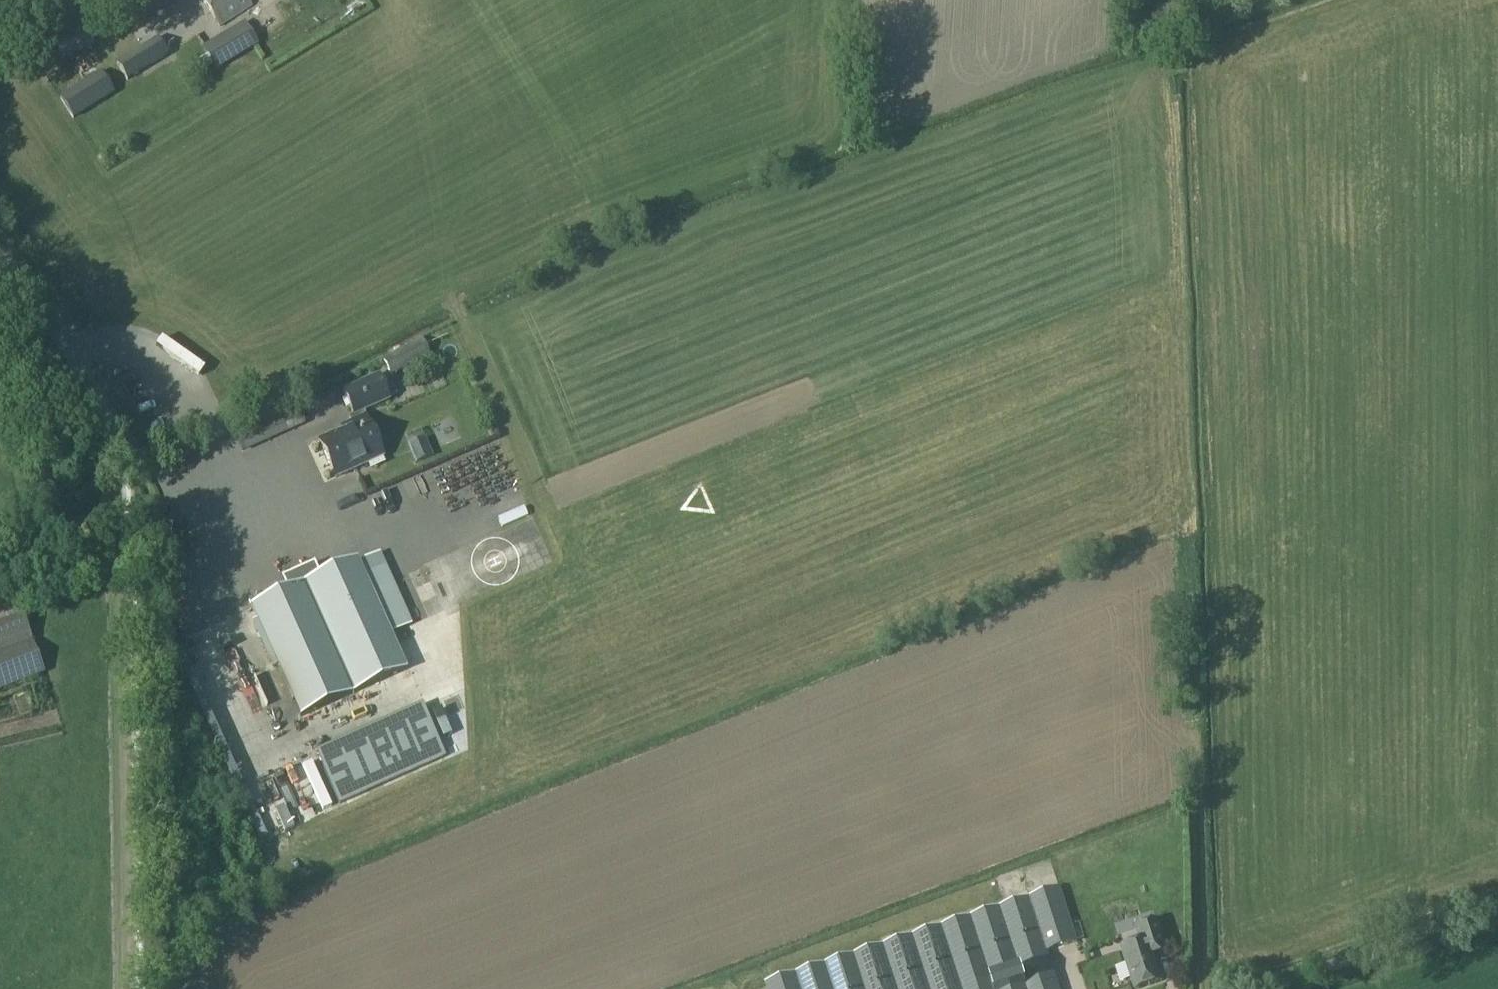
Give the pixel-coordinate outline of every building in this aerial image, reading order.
[(177,5),(175,0),(139,0),(148,19),(177,5)] [(220,26),(252,6),(248,0),(203,0),(220,26)] [(216,72),(258,46),(244,23),(202,49),(216,72)] [(96,43),(86,25),(55,40),(64,59),(96,43)] [(169,56),(156,36),(116,61),(128,81),(169,56)] [(74,118),(114,94),(101,71),(59,97),(74,118)] [(390,375),(430,355),(421,339),(382,360),(390,375)] [(336,477),(382,457),(377,444),(381,442),(375,429),(371,431),(362,412),(389,400),(388,399),(396,396),(391,384),(383,387),(379,376),(343,392),(354,416),(349,418),(352,424),(342,428),(342,430),(320,440),(336,477)] [(487,495),(491,506),(513,498),(509,487),(487,495)] [(247,610),(298,721),(405,671),(389,635),(411,625),(385,565),(363,575),(356,561),(315,579),(309,567),(300,571),(301,573),(288,579),(287,577),(278,581),(284,593),(247,610)] [(31,640),(32,640),(24,618),(0,627),(0,691),(44,673),(31,640)] [(1061,887),(764,983),(766,988),(1060,988),(1048,952),(1079,943),(1061,887)] [(1121,947),(1135,988),(1162,980),(1153,955),(1167,950),(1157,920),(1138,926),(1142,941),(1121,947)]
